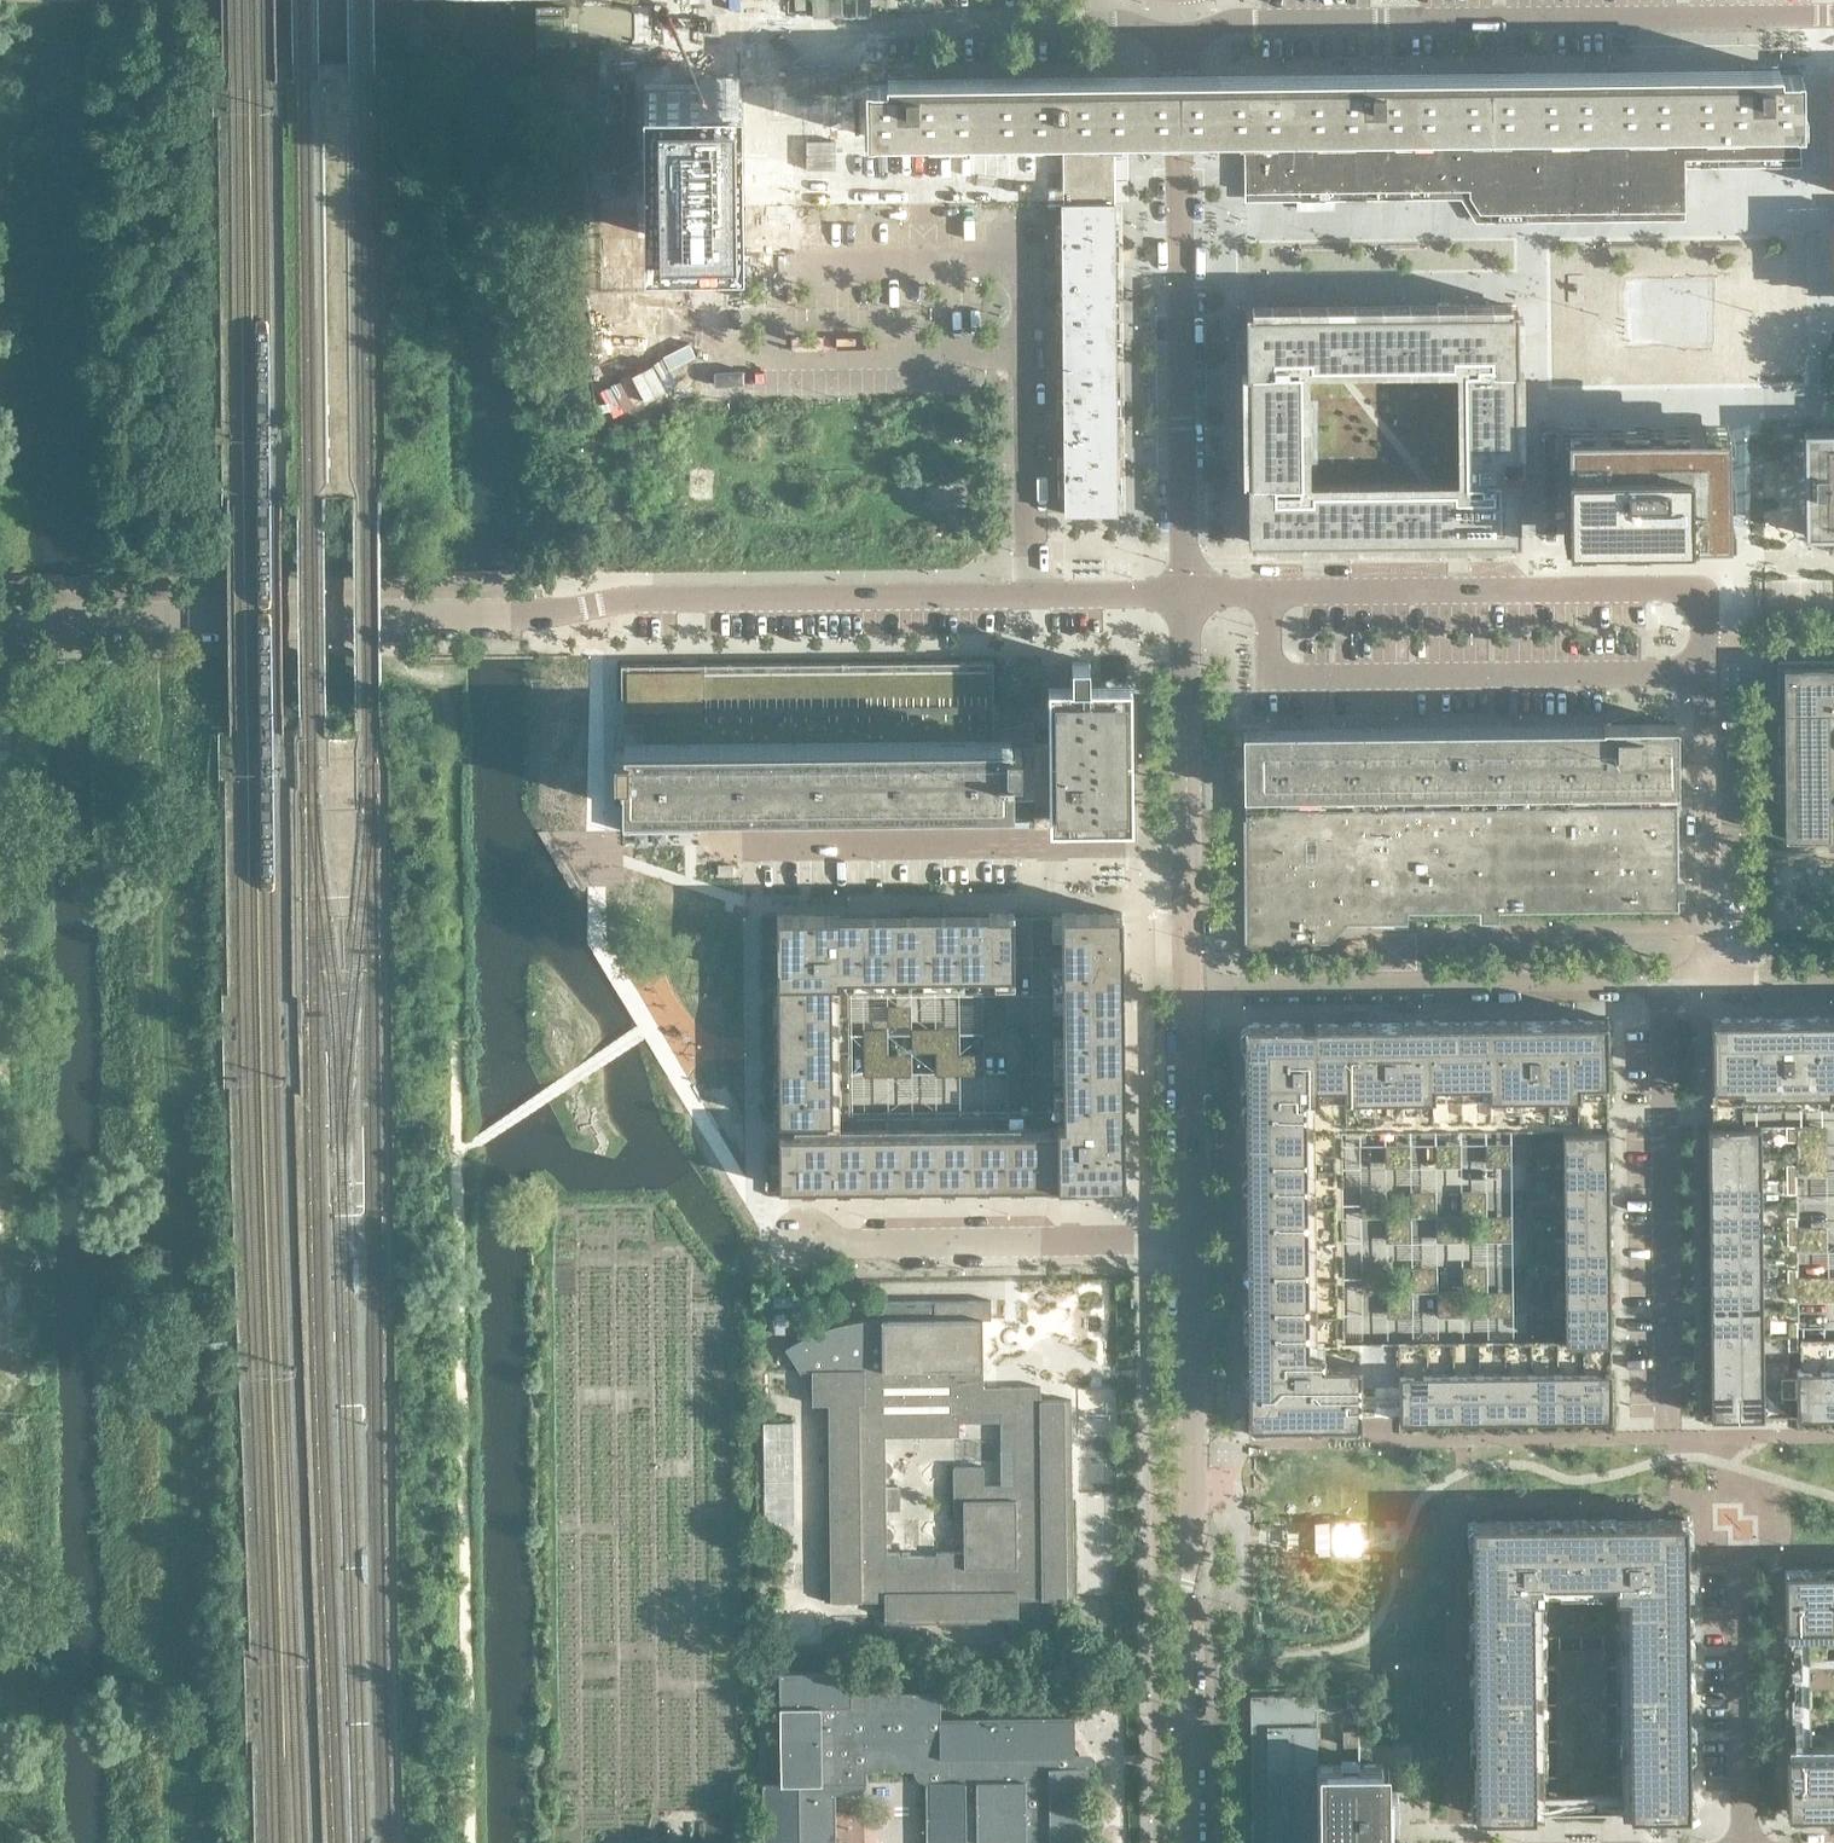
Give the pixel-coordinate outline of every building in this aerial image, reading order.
[(568,41),(567,7),(542,8),(543,41),(568,41)] [(1800,156),(1800,107),(1799,73),(1779,74),(1779,68),(1644,69),(1645,128),(1684,128),(1684,157),(1800,156)] [(1684,157),(1684,128),(1645,128),(1644,69),(1491,71),(1492,188),(1470,188),(1470,196),(1474,203),(1480,212),(1685,210),(1684,157)] [(1114,201),(1114,166),(1113,134),(1136,133),(1167,133),(1188,133),(1222,132),(1244,132),(1245,190),(1470,188),(1492,188),(1491,71),(1348,72),(1222,73),(1189,74),(1167,74),(1135,74),(888,77),(888,83),(868,83),(868,136),(1062,134),(1061,202),(1114,201)] [(742,85),(651,86),(653,235),(744,234),(743,205),(742,85)] [(1115,241),(1114,201),(1061,202),(1061,222),(1055,222),(1055,241),(1115,241)] [(1115,279),(1115,241),(1055,241),(1056,261),(1062,261),(1062,280),(1115,279)] [(1115,318),(1115,279),(1062,280),(1062,300),(1056,300),(1056,318),(1115,318)] [(1250,309),(1252,541),(1523,538),(1521,306),(1383,307),(1250,309)] [(1116,356),(1115,318),(1056,318),(1056,338),(1063,338),(1063,357),(1116,356)] [(1116,395),(1116,356),(1063,357),(1063,377),(1057,377),(1057,396),(1116,395)] [(1117,434),(1116,395),(1057,396),(1057,416),(1063,416),(1064,434),(1117,434)] [(1803,429),(1804,535),(1833,535),(1833,428),(1803,429)] [(1570,432),(1571,538),(1655,537),(1729,536),(1728,431),(1570,432)] [(1117,472),(1117,439),(1117,434),(1064,434),(1064,454),(1058,454),(1058,473),(1117,472)] [(1118,512),(1117,472),(1058,473),(1058,493),(1064,493),(1064,513),(1118,512)] [(1132,823),(1131,684),(1090,684),(1090,660),(1071,661),(1071,685),(1049,685),(1050,742),(1033,742),(1033,796),(1050,796),(1051,824),(1132,823)] [(1778,661),(1778,695),(1785,695),(1785,708),(1784,708),(1784,710),(1785,710),(1786,719),(1784,719),(1784,726),(1779,726),(1779,727),(1779,743),(1784,743),(1784,755),(1779,755),(1779,772),(1784,772),(1784,783),(1779,784),(1779,801),(1785,801),(1785,837),(1827,837),(1828,844),(1833,844),(1833,660),(1778,661)] [(993,743),(985,703),(992,703),(992,661),(622,665),(623,720),(615,747),(615,772),(623,772),(623,800),(625,800),(643,800),(657,800),(672,800),(686,799),(700,799),(715,799),(729,799),(744,799),(758,798),(771,798),(797,798),(818,798),(832,798),(846,798),(860,798),(873,797),(887,797),(901,797),(915,797),(929,797),(943,797),(957,797),(970,796),(984,796),(998,796),(1012,796),(1033,796),(1033,742),(1032,742),(998,743),(993,743)] [(1677,785),(1677,767),(1676,722),(1603,722),(1603,730),(1243,734),(1244,791),(1246,791),(1389,789),(1390,912),(1408,912),(1408,910),(1423,909),(1422,788),(1455,788),(1509,787),(1563,786),(1617,786),(1675,785),(1677,785)] [(1032,742),(1032,729),(1018,729),(1018,723),(998,731),(998,743),(1032,742)] [(1678,908),(1677,803),(1675,803),(1675,785),(1617,786),(1618,907),(1676,907),(1676,908),(1678,908)] [(1564,908),(1563,786),(1509,787),(1510,909),(1564,908)] [(1618,907),(1617,786),(1563,786),(1564,908),(1618,907)] [(1510,909),(1509,787),(1455,788),(1456,909),(1510,909)] [(1456,909),(1455,788),(1422,788),(1423,909),(1456,909)] [(1390,912),(1389,789),(1246,791),(1246,809),(1244,809),(1244,819),(1243,819),(1244,861),(1318,860),(1318,911),(1371,910),(1371,912),(1390,912)] [(971,826),(970,796),(957,797),(957,826),(971,826)] [(985,825),(984,796),(970,796),(971,826),(985,825)] [(999,825),(998,796),(984,796),(985,825),(999,825)] [(1013,825),(1012,796),(998,796),(999,825),(1013,825)] [(1034,825),(1033,796),(1012,796),(1013,825),(1034,825)] [(874,827),(873,797),(860,798),(860,827),(874,827)] [(888,827),(887,797),(873,797),(874,827),(888,827)] [(901,827),(901,797),(887,797),(888,827),(901,827)] [(915,826),(915,797),(901,797),(901,827),(915,826)] [(929,826),(929,797),(915,797),(915,826),(929,826)] [(943,826),(943,797),(929,797),(929,826),(943,826)] [(957,826),(957,797),(943,797),(943,826),(957,826)] [(758,828),(758,798),(744,799),(744,828),(758,828)] [(772,828),(771,798),(758,798),(758,828),(772,828)] [(818,828),(818,798),(797,798),(798,828),(818,828)] [(832,827),(832,798),(818,798),(818,828),(832,827)] [(846,827),(846,798),(832,798),(832,827),(846,827)] [(860,827),(860,798),(846,798),(846,827),(860,827)] [(686,829),(686,799),(672,800),(672,829),(686,829)] [(701,829),(700,799),(686,799),(686,829),(701,829)] [(715,829),(715,799),(700,799),(701,829),(715,829)] [(730,829),(729,799),(715,799),(715,829),(730,829)] [(744,828),(744,799),(729,799),(730,829),(744,828)] [(643,830),(643,800),(625,800),(625,830),(643,830)] [(657,829),(657,800),(643,800),(643,830),(657,829)] [(672,829),(672,800),(657,800),(657,829),(672,829)] [(1318,911),(1318,860),(1244,861),(1244,946),(1320,945),(1319,934),(1318,911)] [(1060,1183),(1125,1183),(1122,911),(1062,911),(1062,913),(1062,914),(1063,1121),(1056,1121),(1057,1130),(780,1132),(779,1132),(779,1147),(779,1186),(782,1186),(802,1186),(817,1186),(836,1185),(852,1185),(871,1185),(886,1185),(906,1185),(921,1185),(941,1184),(956,1184),(975,1184),(991,1184),(1010,1184),(1026,1184),(1045,1184),(1060,1183)] [(815,914),(777,914),(777,937),(777,964),(778,982),(778,1000),(778,1017),(778,1035),(778,1052),(778,1070),(779,1087),(779,1105),(779,1120),(780,1120),(832,1120),(831,980),(838,980),(838,974),(1015,973),(1014,914),(1014,912),(989,912),(815,914)] [(1017,928),(1053,929),(1053,916),(1017,915),(1017,928)] [(1712,1084),(1741,1084),(1741,1090),(1832,1089),(1832,1083),(1833,1083),(1833,1015),(1711,1017),(1712,1084)] [(1608,1069),(1607,1018),(1316,1021),(1316,1095),(1608,1092),(1608,1069)] [(1305,1095),(1316,1095),(1316,1021),(1244,1022),(1245,1107),(1246,1156),(1246,1178),(1246,1185),(1246,1203),(1246,1220),(1247,1270),(1247,1280),(1247,1305),(1247,1328),(1248,1349),(1248,1421),(1324,1420),(1361,1420),(1361,1417),(1361,1409),(1361,1406),(1361,1404),(1360,1347),(1308,1347),(1305,1095)] [(1760,1125),(1712,1125),(1708,1126),(1708,1132),(1708,1138),(1708,1154),(1760,1153),(1760,1125)] [(1785,1126),(1786,1141),(1795,1141),(1795,1126),(1785,1126)] [(1540,1144),(1540,1130),(1529,1130),(1529,1145),(1540,1144)] [(1609,1147),(1608,1130),(1563,1130),(1563,1158),(1609,1158),(1609,1153),(1609,1147)] [(1761,1179),(1760,1153),(1708,1154),(1708,1169),(1708,1175),(1708,1180),(1761,1179)] [(1609,1179),(1609,1173),(1609,1158),(1563,1158),(1564,1184),(1609,1184),(1609,1179)] [(1786,1164),(1786,1179),(1795,1179),(1795,1164),(1786,1164)] [(1540,1170),(1529,1171),(1529,1185),(1540,1184),(1540,1170)] [(1761,1205),(1761,1179),(1708,1180),(1708,1185),(1708,1191),(1709,1206),(1761,1205)] [(1795,1193),(1795,1179),(1786,1179),(1786,1193),(1795,1193)] [(1540,1198),(1540,1184),(1529,1185),(1530,1199),(1540,1198)] [(1609,1199),(1609,1184),(1564,1184),(1564,1210),(1609,1210),(1609,1205),(1609,1199)] [(1761,1231),(1761,1205),(1709,1206),(1709,1221),(1709,1227),(1709,1232),(1761,1231)] [(1609,1225),(1609,1210),(1564,1210),(1564,1236),(1610,1236),(1610,1231),(1609,1225)] [(1786,1217),(1786,1231),(1796,1231),(1796,1216),(1786,1217)] [(1541,1223),(1530,1223),(1530,1237),(1541,1237),(1541,1223)] [(1762,1257),(1761,1231),(1709,1232),(1709,1237),(1709,1243),(1709,1258),(1762,1257)] [(1796,1245),(1796,1231),(1786,1231),(1787,1246),(1796,1245)] [(1610,1251),(1610,1236),(1564,1236),(1564,1262),(1610,1262),(1610,1257),(1610,1251)] [(1541,1251),(1541,1237),(1530,1237),(1530,1251),(1541,1251)] [(1762,1284),(1762,1257),(1709,1258),(1709,1273),(1709,1279),(1709,1284),(1762,1284)] [(1610,1277),(1610,1262),(1564,1262),(1564,1289),(1610,1288),(1610,1283),(1610,1277)] [(1787,1269),(1787,1283),(1796,1283),(1796,1269),(1787,1269)] [(1541,1275),(1530,1275),(1530,1289),(1541,1289),(1541,1275)] [(1796,1298),(1796,1283),(1787,1283),(1787,1298),(1796,1298)] [(1762,1310),(1762,1284),(1709,1284),(1710,1289),(1710,1295),(1710,1310),(1762,1310)] [(1610,1304),(1610,1288),(1564,1289),(1565,1315),(1610,1314),(1610,1309),(1610,1304)] [(1541,1303),(1541,1289),(1530,1289),(1530,1303),(1541,1303)] [(884,1599),(885,1622),(1018,1621),(1018,1598),(1073,1597),(1071,1398),(1040,1399),(1040,1385),(1000,1386),(1000,1400),(983,1400),(982,1318),(991,1318),(991,1299),(881,1300),(881,1317),(870,1318),(862,1319),(855,1320),(848,1321),(840,1323),(829,1326),(819,1330),(812,1333),(805,1336),(795,1341),(785,1347),(801,1370),(812,1370),(812,1403),(822,1403),(824,1600),(884,1599)] [(1762,1336),(1762,1310),(1710,1310),(1710,1325),(1710,1331),(1710,1336),(1762,1336)] [(1611,1342),(1611,1335),(1611,1329),(1610,1314),(1565,1315),(1565,1363),(1611,1362),(1611,1358),(1611,1342)] [(1787,1321),(1788,1336),(1797,1335),(1797,1321),(1787,1321)] [(1797,1350),(1797,1335),(1788,1336),(1788,1350),(1797,1350)] [(1763,1362),(1762,1336),(1710,1336),(1710,1337),(1710,1362),(1763,1362)] [(1542,1349),(1531,1349),(1531,1363),(1542,1363),(1542,1349)] [(1763,1388),(1763,1362),(1710,1362),(1710,1378),(1710,1384),(1711,1389),(1763,1388)] [(1824,1368),(1824,1415),(1829,1415),(1833,1415),(1833,1367),(1824,1368)] [(1824,1415),(1824,1368),(1796,1368),(1796,1378),(1796,1388),(1796,1397),(1796,1416),(1803,1416),(1809,1416),(1824,1415)] [(1531,1418),(1531,1370),(1505,1371),(1505,1419),(1510,1419),(1516,1418),(1531,1418)] [(1557,1418),(1557,1370),(1531,1370),(1531,1418),(1536,1418),(1542,1418),(1557,1418)] [(1583,1418),(1583,1370),(1557,1370),(1557,1418),(1562,1418),(1568,1418),(1583,1418)] [(1611,1417),(1611,1370),(1583,1370),(1583,1418),(1588,1418),(1594,1418),(1611,1417)] [(1453,1419),(1453,1371),(1426,1372),(1427,1419),(1431,1419),(1437,1419),(1453,1419)] [(1479,1419),(1479,1371),(1453,1371),(1453,1419),(1458,1419),(1464,1419),(1479,1419)] [(1505,1419),(1505,1371),(1479,1371),(1479,1419),(1484,1419),(1490,1419),(1505,1419)] [(1427,1419),(1426,1372),(1398,1372),(1399,1403),(1399,1409),(1399,1416),(1399,1420),(1406,1420),(1412,1420),(1427,1419)] [(1796,1388),(1796,1378),(1781,1378),(1781,1388),(1796,1388)] [(1763,1416),(1763,1388),(1711,1389),(1711,1394),(1711,1399),(1711,1417),(1763,1416)] [(1796,1397),(1796,1388),(1781,1388),(1781,1397),(1796,1397)] [(794,1523),(793,1421),(764,1421),(765,1523),(794,1523)] [(1503,1813),(1582,1812),(1609,1812),(1662,1812),(1660,1592),(1688,1592),(1687,1555),(1669,1556),(1669,1532),(1651,1532),(1651,1518),(1617,1518),(1508,1519),(1508,1534),(1490,1534),(1490,1558),(1472,1558),(1472,1594),(1501,1594),(1503,1813)] [(1360,1520),(1314,1520),(1314,1521),(1315,1552),(1360,1552),(1360,1551),(1360,1520)] [(1784,1569),(1785,1634),(1785,1657),(1785,1709),(1786,1733),(1787,1810),(1833,1810),(1833,1569),(1784,1569)] [(1088,1765),(1068,1765),(1068,1754),(1075,1754),(1074,1715),(940,1716),(940,1690),(851,1691),(851,1670),(779,1670),(781,1781),(762,1781),(763,1842),(836,1842),(835,1792),(856,1792),(861,1790),(865,1785),(866,1781),(866,1769),(926,1768),(927,1842),(1089,1842),(1088,1765)] [(1317,1764),(1316,1708),(1359,1708),(1359,1693),(1251,1694),(1252,1821),(1319,1820),(1319,1805),(1331,1805),(1331,1829),(1346,1829),(1346,1812),(1360,1812),(1359,1764),(1317,1764)] [(1359,1744),(1359,1729),(1343,1729),(1343,1744),(1359,1744)] [(1331,1805),(1319,1805),(1319,1820),(1252,1821),(1252,1842),(1383,1842),(1382,1763),(1359,1764),(1360,1812),(1346,1812),(1346,1829),(1331,1829),(1331,1805)]
